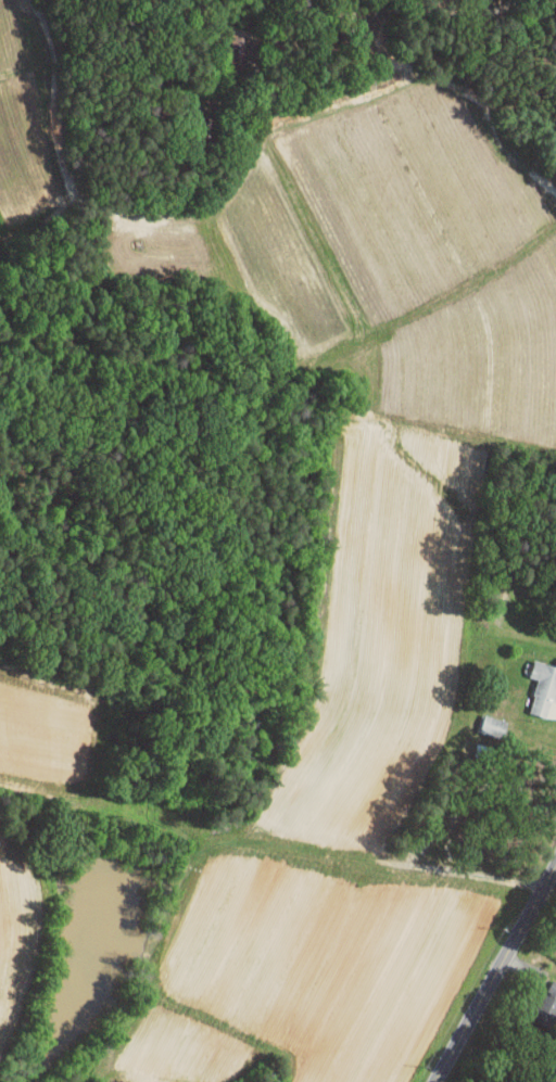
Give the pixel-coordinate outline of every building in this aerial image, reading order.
[(537,710),(542,693),(547,695),(555,664),(555,661),(525,652),(520,669),(528,671),(519,705),(537,710)] [(498,714),(472,705),(466,723),(492,732),(498,714)] [(548,1005),(555,986),(555,979),(543,973),(532,998),(548,1005)]
